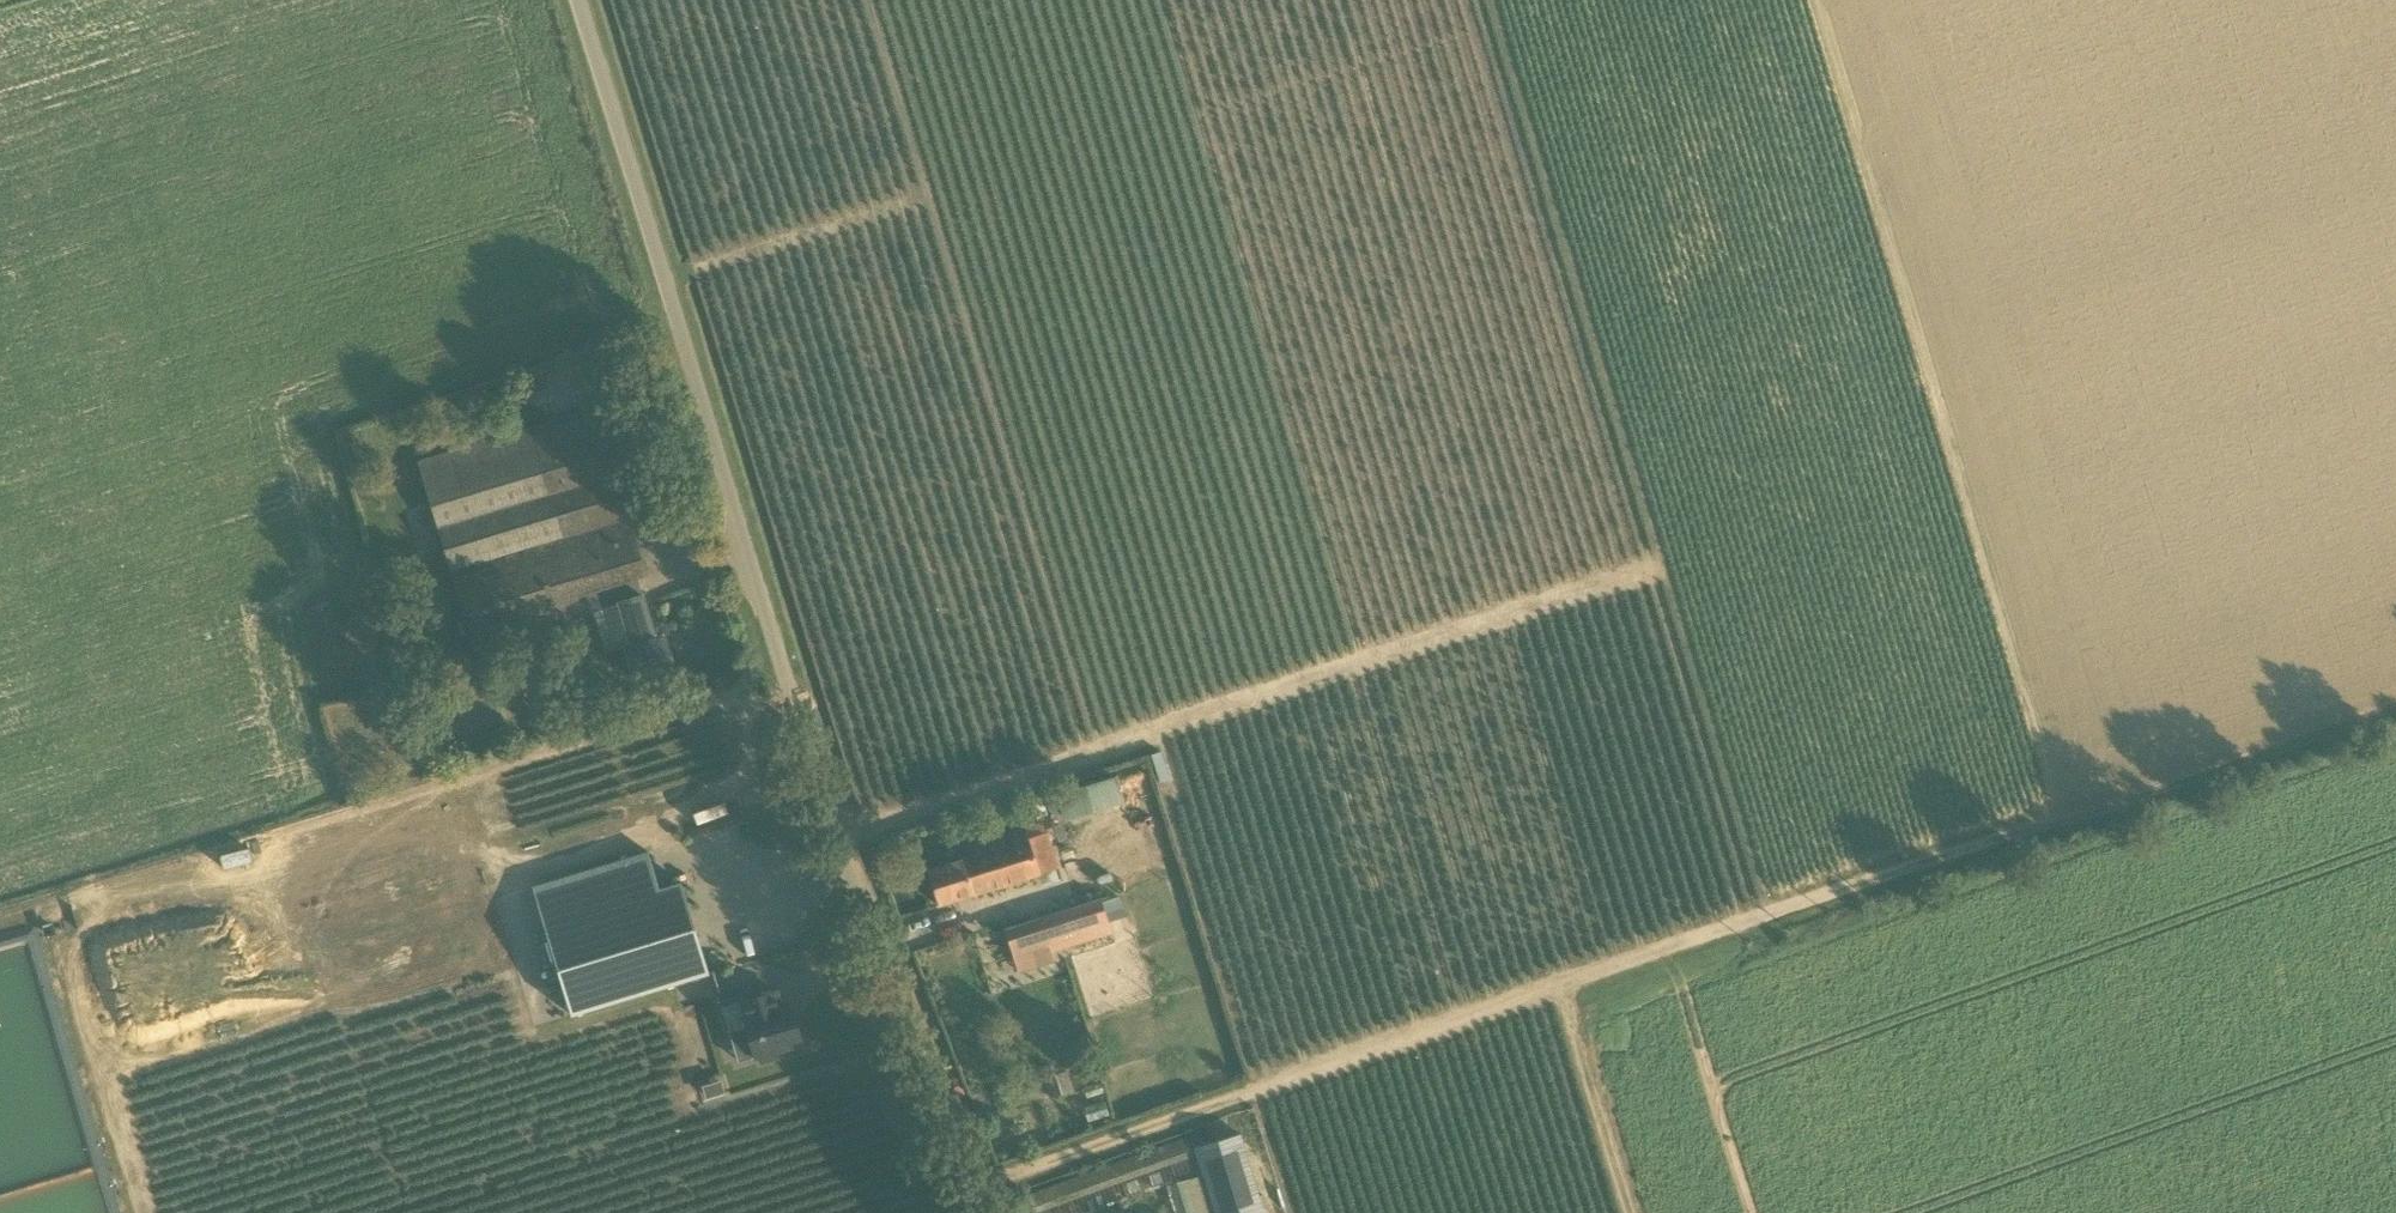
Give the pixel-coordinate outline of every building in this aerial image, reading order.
[(476,653),(585,620),(583,612),(618,601),(643,594),(638,577),(647,575),(596,408),(418,462),(476,653)] [(655,637),(643,594),(618,601),(631,644),(625,646),(635,681),(675,669),(665,634),(655,637)] [(1115,772),(1055,791),(1064,818),(1124,799),(1115,772)] [(939,905),(1059,867),(1047,832),(1029,838),(1025,828),(966,847),(969,857),(928,870),(939,905)] [(660,888),(648,851),(533,887),(572,1015),(709,973),(682,881),(660,888)] [(1049,942),(1052,950),(1111,930),(1101,898),(1004,929),(1012,955),(1049,942)] [(782,1008),(776,989),(722,1005),(729,1030),(745,1025),(755,1056),(759,1054),(760,1060),(778,1055),(777,1049),(802,1041),(791,1005),(782,1008)] [(1067,1069),(1044,1076),(1050,1095),(1073,1088),(1067,1069)] [(720,1080),(701,1086),(704,1098),(723,1093),(720,1080)] [(1206,1130),(1021,1198),(1026,1212),(1034,1212),(1196,1153),(1203,1174),(1177,1182),(1186,1212),(1264,1212),(1240,1133),(1210,1142),(1206,1130)]
